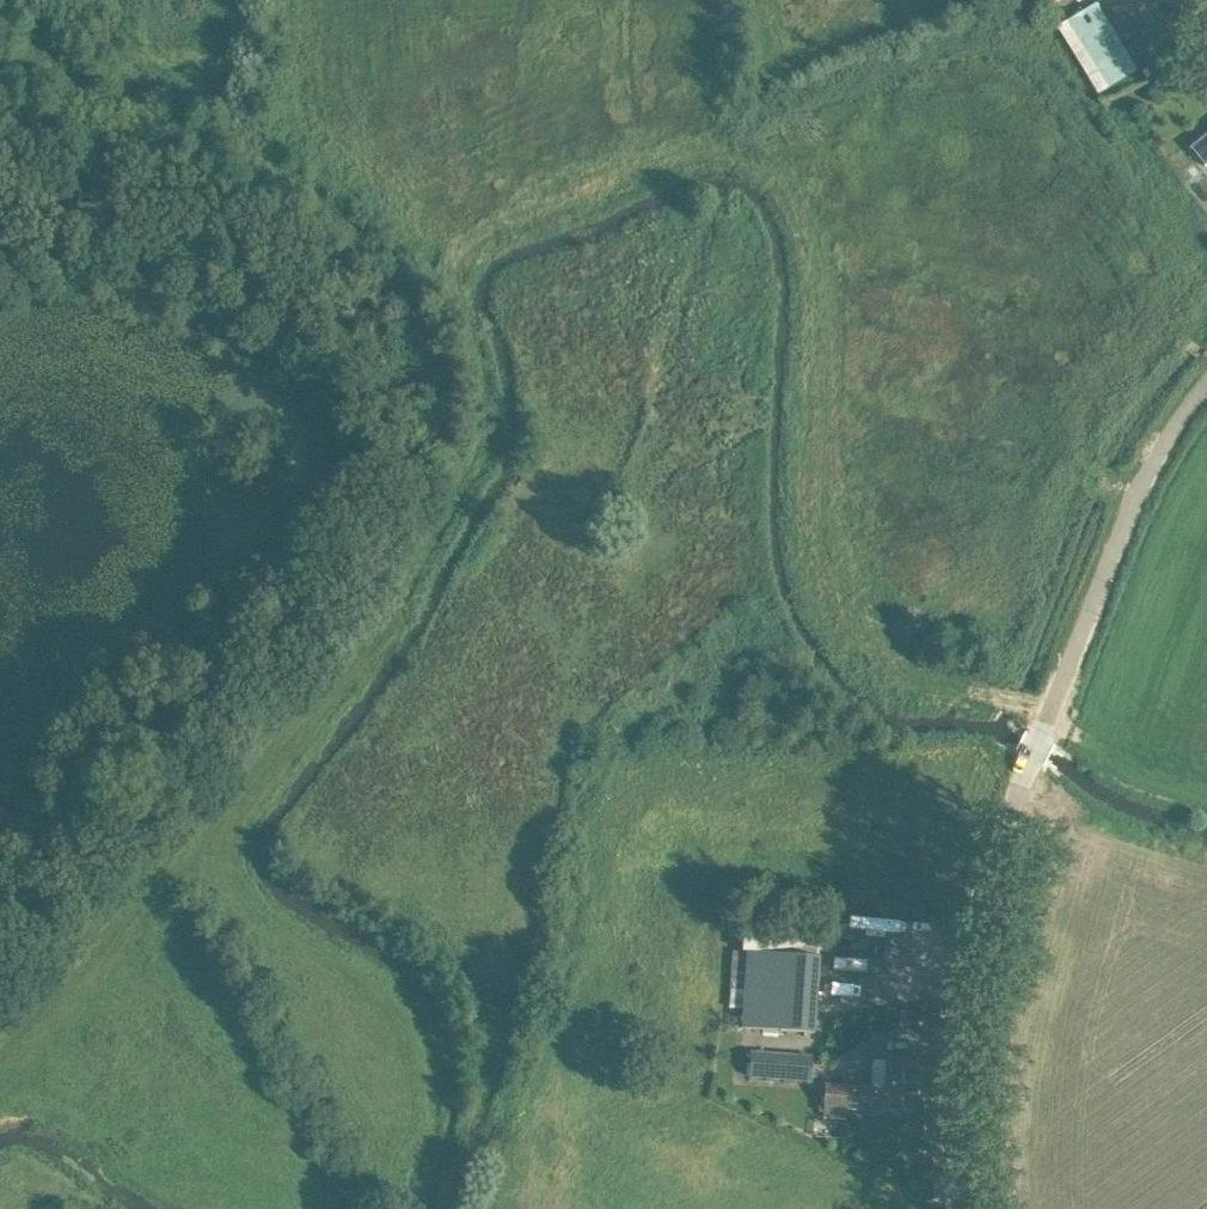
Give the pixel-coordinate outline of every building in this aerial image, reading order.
[(1137,70),(1096,3),(1057,26),(1098,93),(1137,70)] [(1189,146),(1190,148),(1192,146),(1205,162),(1203,164),(1204,165),(1206,163),(1206,132),(1189,146)] [(819,957),(796,955),(734,951),(730,1007),(744,1008),(743,1028),(814,1033),(819,957)] [(751,1052),(749,1078),(811,1083),(813,1057),(751,1052)] [(846,1119),(847,1109),(917,1113),(921,1059),(887,1057),(885,1089),(825,1086),(823,1118),(846,1119)]
